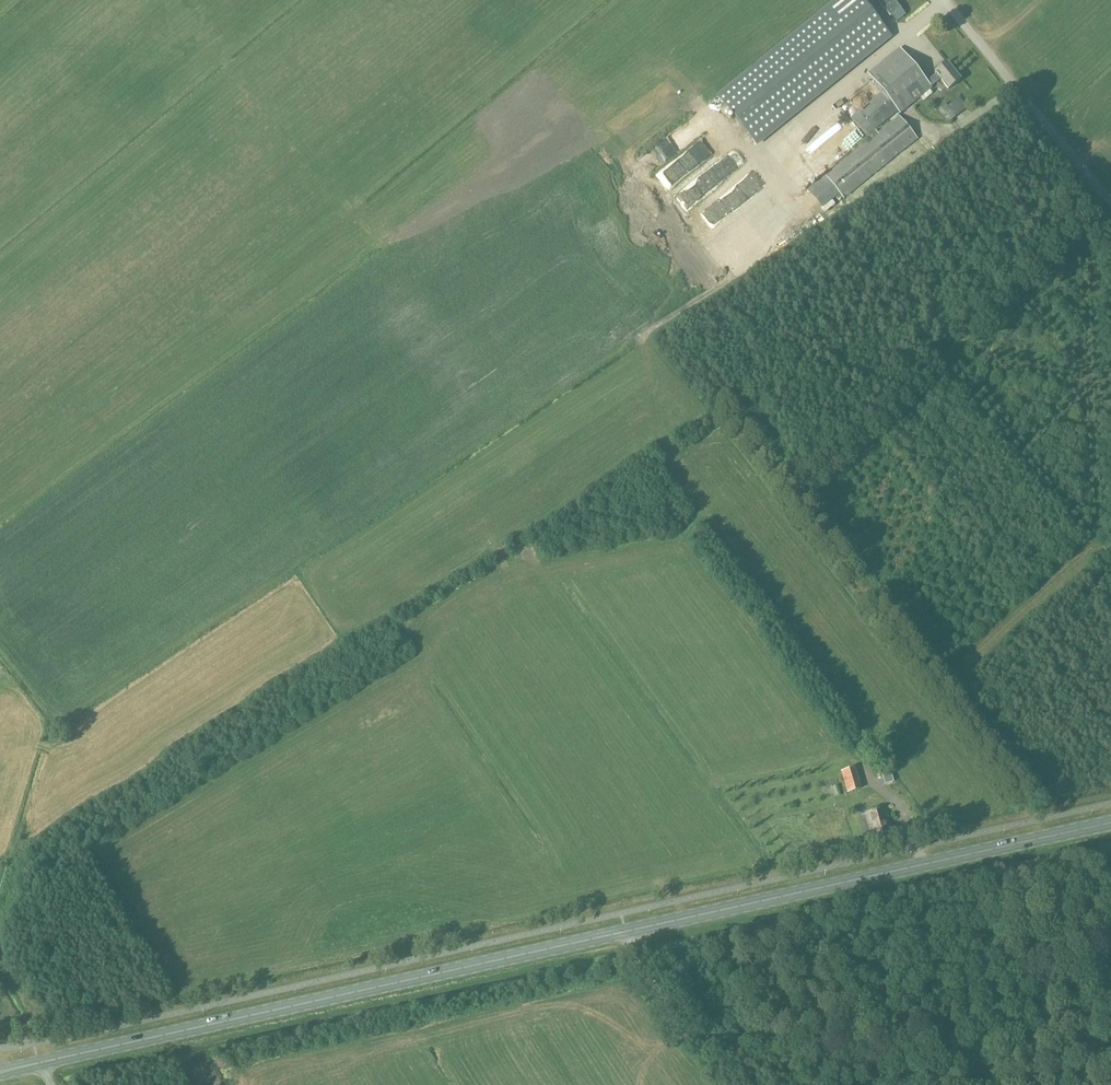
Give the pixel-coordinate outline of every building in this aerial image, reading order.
[(861,0),(840,0),(719,97),(757,145),(891,36),(861,0)] [(894,0),(877,0),(892,18),(894,16),(899,21),(906,14),(894,0)] [(932,87),(941,80),(949,90),(961,80),(947,63),(936,73),(937,74),(928,82),(900,49),(868,74),(883,92),(851,118),(867,137),(868,136),(871,140),(825,176),(845,200),(918,140),(900,116),(878,133),(876,130),(898,111),(900,114),(933,88),(932,87)] [(949,123),(969,108),(961,97),(949,107),(946,104),(939,109),(949,123)] [(709,113),(703,118),(720,139),(725,135),(709,113)] [(824,116),(767,162),(778,175),(802,156),(808,163),(827,148),(821,141),(835,130),(824,116)] [(705,133),(698,122),(685,130),(693,142),(705,133)] [(861,136),(853,140),(856,147),(864,143),(861,136)] [(845,137),(789,179),(799,192),(823,174),(822,172),(854,148),(845,137)] [(860,781),(846,785),(848,793),(862,789),(860,781)] [(894,836),(886,808),(867,813),(875,841),(894,836)]
